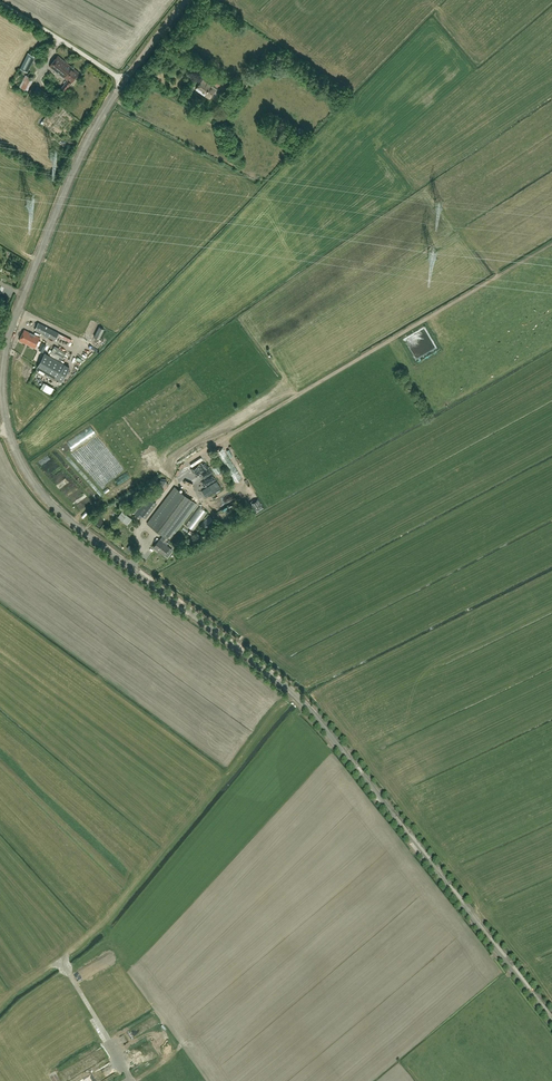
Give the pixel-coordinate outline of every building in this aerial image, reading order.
[(35,56),(28,53),(20,68),(27,72),(35,56)] [(65,90),(79,73),(57,55),(49,66),(67,80),(61,87),(65,90)] [(238,86),(240,84),(242,85),(245,80),(236,73),(232,78),(231,80),(238,86)] [(225,92),(229,86),(218,78),(212,86),(202,80),(196,89),(210,99),(218,87),(225,92)] [(19,90),(28,93),(31,82),(23,79),(19,90)] [(44,93),(37,89),(35,93),(46,99),(48,95),(44,93)] [(58,333),(38,322),(34,330),(55,340),(58,333)] [(104,329),(99,326),(94,336),(99,339),(104,329)] [(24,329),(19,340),(35,348),(38,341),(40,337),(24,329)] [(411,350),(416,361),(436,350),(430,338),(425,340),(428,345),(422,348),(422,347),(417,350),(415,348),(411,350)] [(54,346),(54,345),(52,349),(52,350),(50,353),(49,355),(61,362),(66,352),(54,346)] [(37,368),(61,381),(69,367),(61,362),(49,355),(45,353),(37,368)] [(200,489),(201,490),(204,499),(221,491),(219,487),(226,484),(224,478),(216,481),(213,474),(206,477),(207,478),(193,484),(196,491),(200,489)] [(153,547),(164,555),(169,547),(163,542),(166,537),(167,538),(195,502),(174,487),(147,523),(163,535),(160,540),(159,539),(153,547)] [(147,497),(135,517),(140,520),(142,517),(147,520),(160,499),(158,498),(157,499),(152,496),(150,499),(147,497)] [(255,514),(263,510),(260,504),(252,508),(255,514)] [(185,524),(194,531),(208,512),(200,506),(185,524)] [(122,511),(117,517),(127,525),(132,519),(122,511)] [(210,516),(201,523),(206,529),(215,522),(210,516)]
